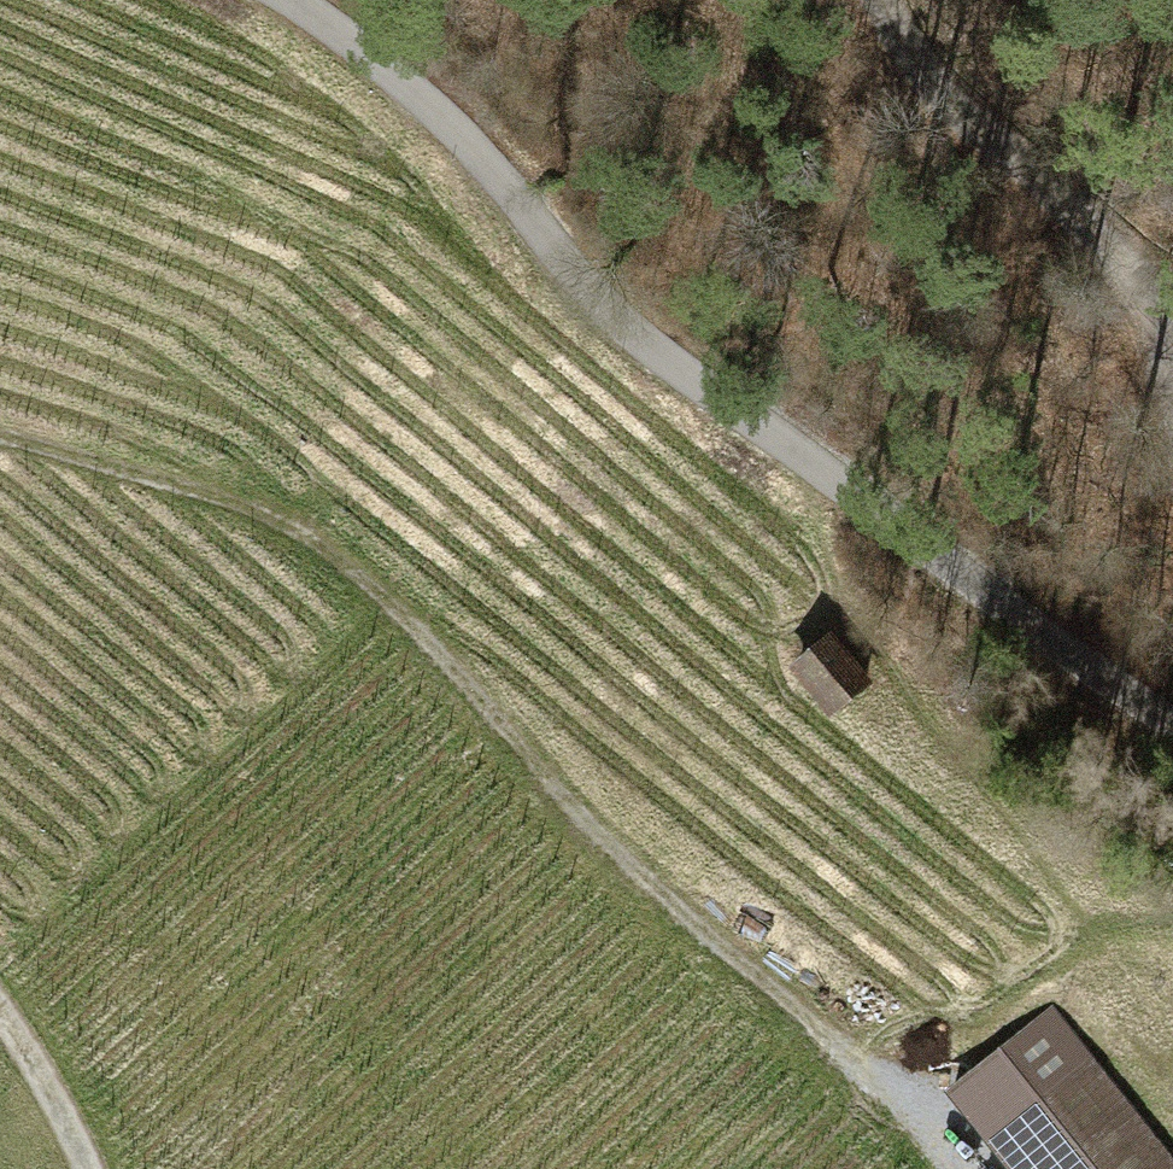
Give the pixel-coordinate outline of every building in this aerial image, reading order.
[(1090,1070),(996,1143),(1016,1168),(1166,1168),(1090,1070)]
